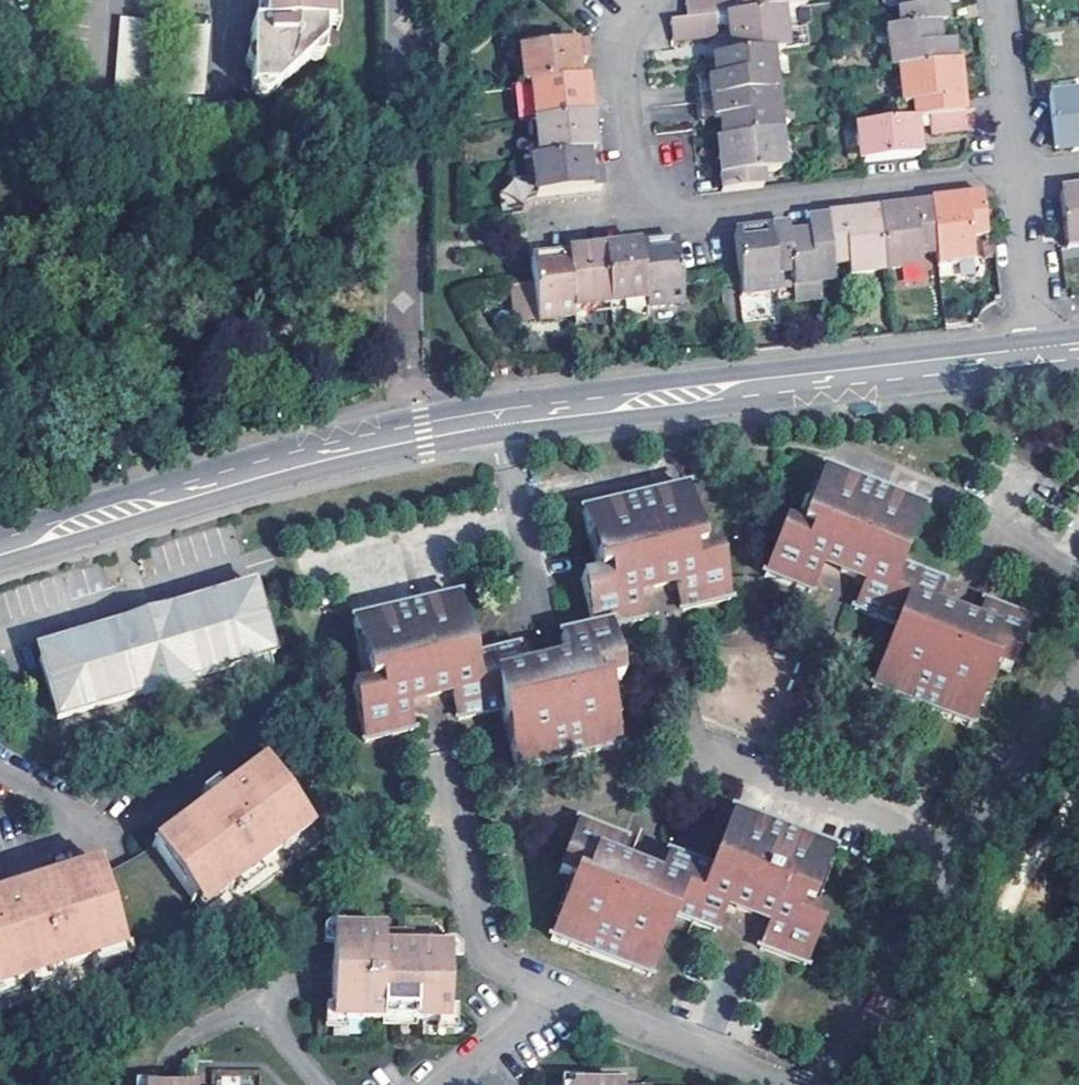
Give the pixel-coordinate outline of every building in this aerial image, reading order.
[(335,30),(335,0),(266,0),(266,22),(266,32),(257,32),(257,96),(281,96),(329,50),(329,30),(335,30)] [(257,32),(266,32),(266,22),(266,0),(257,0),(257,32)] [(335,30),(344,31),(344,0),(335,0),(335,30)] [(750,7),(751,16),(790,12),(811,10),(810,0),(749,0),(750,7)] [(907,14),(949,10),(960,9),(959,0),(906,0),(907,14)] [(734,1),(690,6),(691,23),(719,20),(736,19),(735,8),(734,1)] [(750,7),(735,8),(736,19),(751,16),(750,7)] [(892,34),(895,73),(902,73),(955,67),(953,49),(941,50),(939,30),(951,28),(949,10),(907,14),(903,15),(904,32),(892,34)] [(793,35),(790,12),(751,16),(736,19),(737,30),(738,38),(735,37),(736,49),(747,49),(747,58),(776,55),(789,54),(787,35),(793,35)] [(719,20),(720,31),(737,30),(736,19),(719,20)] [(676,44),(721,40),(720,31),(719,20),(691,23),(674,25),(676,44)] [(114,91),(138,92),(144,24),(120,22),(114,91)] [(178,96),(203,98),(208,29),(184,27),(178,96)] [(939,30),(941,50),(953,49),(951,28),(939,30)] [(589,66),(586,46),(523,53),(527,90),(533,89),(575,86),(574,76),(573,68),(589,66)] [(747,58),(725,61),(727,81),(702,84),(704,104),(776,96),(772,77),(777,77),(776,55),(747,58)] [(902,73),(905,111),(916,109),(918,123),(931,122),(960,118),(958,92),(955,67),(902,73)] [(575,86),(533,89),(536,125),(591,119),(588,101),(586,85),(575,86)] [(536,125),(533,89),(527,90),(516,91),(519,127),(536,125)] [(1059,152),(1074,149),(1075,153),(1078,152),(1078,100),(1075,101),(1074,95),(1053,98),(1059,152)] [(783,137),(781,114),(777,114),(776,96),(704,104),(707,123),(731,120),(733,143),(783,137)] [(977,133),(975,116),(960,118),(931,122),(931,134),(932,142),(972,138),(971,134),(977,133)] [(591,119),(536,125),(540,162),(583,157),(595,156),(593,136),(591,119)] [(918,123),(919,135),(931,134),(931,122),(918,123)] [(865,153),(866,167),(922,161),(919,135),(918,123),(857,132),(859,153),(865,153)] [(728,182),(728,194),(767,190),(766,175),(781,173),(782,181),(786,181),(783,158),(789,157),(787,136),(783,137),(733,143),(725,144),(727,162),(723,162),(723,166),(725,181),(728,182)] [(533,162),(536,198),(602,190),(600,173),(584,174),(584,166),(583,157),(540,162),(533,162)] [(502,203),(535,199),(533,180),(500,184),(502,203)] [(1071,250),(1078,249),(1078,196),(1065,197),(1071,250)] [(974,243),(989,241),(985,202),(953,205),(953,208),(942,209),(934,210),(934,214),(940,258),(941,271),(960,268),(960,263),(977,262),(974,243)] [(924,260),(940,258),(934,214),(908,217),(883,220),(889,273),(924,269),(924,260)] [(852,276),(889,273),(883,220),(863,222),(832,225),(837,267),(850,266),(852,276)] [(796,287),(839,284),(837,267),(832,225),(832,222),(812,224),(812,227),(812,237),(799,238),(792,238),(791,230),(775,232),(775,237),(780,276),(795,275),(796,287)] [(791,230),(792,238),(799,238),(812,237),(812,227),(802,229),(791,230)] [(740,241),(747,296),(781,293),(780,276),(775,237),(757,239),(740,241)] [(686,305),(680,250),(664,252),(643,254),(643,255),(649,302),(650,310),(686,305)] [(612,306),(649,302),(643,255),(633,256),(619,258),(618,251),(607,253),(612,306)] [(576,309),(612,306),(607,253),(596,254),(596,260),(583,262),(571,263),(576,309)] [(535,266),(537,291),(540,320),(577,316),(576,309),(571,263),(571,261),(553,264),(535,266)] [(519,322),(540,320),(537,291),(516,293),(519,322)] [(971,731),(981,704),(979,703),(987,681),(990,682),(995,669),(1002,672),(1011,675),(1030,624),(986,608),(977,631),(971,647),(959,643),(966,627),(952,621),(949,629),(938,625),(928,621),(931,613),(940,590),(899,575),(908,551),(904,549),(908,539),(912,541),(922,514),(825,476),(816,499),(820,500),(811,522),(807,521),(801,535),(796,534),(787,530),(766,582),(810,598),(820,573),(822,567),(832,571),(842,575),(840,580),(854,585),(859,573),(871,577),(866,589),(856,616),(896,633),(907,637),(903,648),(896,645),(888,667),(884,666),(874,692),(971,731)] [(356,623),(361,649),(365,648),(370,672),(364,673),(366,687),(362,687),(355,689),(367,742),(411,733),(406,707),(405,701),(414,699),(426,696),(427,702),(444,698),(441,685),(451,683),(453,696),(459,721),(503,712),(506,726),(510,724),(516,745),(511,746),(518,773),(619,751),(613,725),(610,726),(605,703),(608,702),(605,688),(611,687),(620,685),(609,633),(641,626),(635,592),(652,588),(653,592),(661,590),(669,588),(667,576),(675,575),(683,615),(728,605),(717,553),(705,555),(701,556),(697,540),(693,541),(688,518),(692,518),(687,492),(585,515),(590,541),(593,541),(599,563),(595,563),(599,579),(582,583),(593,637),(563,644),(568,668),(571,682),(560,685),(557,671),(541,675),(542,681),(532,683),(523,686),(521,679),(515,654),(472,664),(468,648),(464,648),(459,627),(463,626),(457,600),(356,623)] [(811,497),(796,534),(801,535),(807,521),(811,522),(820,500),(816,499),(811,497)] [(697,517),(692,518),(688,518),(693,541),(697,540),(701,556),(705,555),(697,517)] [(590,541),(595,563),(599,563),(593,541),(590,541)] [(822,567),(820,573),(840,580),(842,575),(832,571),(822,567)] [(854,585),(866,589),(871,577),(859,573),(854,585)] [(38,652),(41,663),(147,631),(257,597),(254,587),(38,652)] [(275,655),(257,597),(147,631),(41,663),(58,720),(275,655)] [(952,621),(931,613),(928,621),(938,625),(949,629),(952,621)] [(464,648),(468,648),(463,626),(459,627),(464,648)] [(977,631),(966,627),(959,643),(971,647),(977,631)] [(903,648),(907,637),(896,633),(884,666),(888,667),(896,645),(903,648)] [(356,650),(362,687),(366,687),(364,673),(370,672),(365,648),(361,649),(356,650)] [(571,682),(568,668),(557,671),(560,685),(571,682)] [(988,706),(1002,672),(995,669),(990,682),(987,681),(979,703),(981,704),(988,706)] [(541,675),(521,679),(523,686),(532,683),(542,681),(541,675)] [(451,683),(441,685),(444,698),(453,696),(451,683)] [(620,724),(611,687),(605,688),(608,702),(605,703),(610,726),(613,725),(620,724)] [(405,701),(406,707),(427,702),(426,696),(414,699),(405,701)] [(510,724),(506,726),(511,746),(516,745),(510,724)] [(130,968),(149,965),(168,958),(187,951),(205,942),(216,935),(326,853),(263,769),(219,802),(151,852),(143,857),(132,864),(114,873),(102,877),(99,868),(65,879),(68,887),(31,899),(6,906),(3,898),(0,899),(0,1009),(130,968)] [(661,915),(672,920),(713,937),(723,914),(729,901),(738,905),(732,919),(747,925),(751,918),(760,922),(771,926),(768,934),(758,957),(802,974),(822,923),(811,918),(805,916),(812,901),(809,900),(818,878),(821,880),(831,855),(734,816),(724,841),(727,842),(719,862),(715,861),(709,875),(669,860),(658,886),(655,891),(636,883),(638,877),(623,871),(618,883),(608,879),(613,867),(623,842),(579,824),(560,875),(572,879),(576,882),(572,889),(576,890),(564,918),(561,917),(550,942),(647,981),(659,950),(656,948),(664,929),(656,926),(661,915)] [(724,841),(715,861),(719,862),(727,842),(724,841)] [(623,871),(613,867),(608,879),(618,883),(623,871)] [(655,891),(658,886),(648,882),(638,877),(636,883),(655,891)] [(805,916),(811,918),(826,882),(821,880),(818,878),(809,900),(812,901),(805,916)] [(576,882),(572,879),(557,915),(561,917),(564,918),(576,890),(572,889),(576,882)] [(723,914),(732,919),(738,905),(729,901),(723,914)] [(659,950),(672,920),(661,915),(656,926),(664,929),(656,948),(659,950)] [(747,925),(768,934),(771,926),(760,922),(751,918),(747,925)] [(335,950),(335,935),(344,935),(343,929),(333,928),(326,935),(326,950),(335,950)] [(452,953),(442,952),(412,950),(412,935),(391,935),(344,935),(335,935),(335,950),(334,1010),(334,1023),(346,1023),(385,1023),(417,1023),(440,1023),(450,1023),(450,1012),(452,965),(452,953)] [(443,947),(442,952),(452,953),(452,965),(461,966),(458,950),(452,947),(443,947)] [(345,1032),(346,1023),(334,1023),(334,1010),(327,1010),(327,1031),(345,1032)] [(458,1011),(450,1012),(450,1023),(440,1023),(439,1033),(457,1032),(458,1011)]
